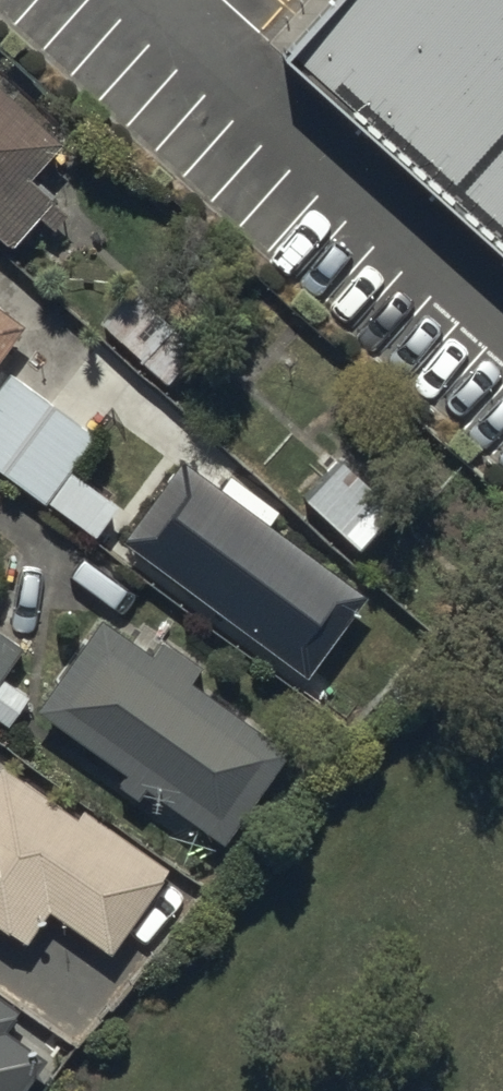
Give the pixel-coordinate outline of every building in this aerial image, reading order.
[(502,253),(502,0),(334,0),(285,55),(502,253)] [(9,250),(53,202),(27,179),(61,142),(0,87),(0,242),(9,250)] [(0,310),(0,355),(21,326),(0,310)] [(47,503),(49,500),(99,536),(122,504),(74,469),(98,435),(11,373),(0,389),(0,469),(47,503)] [(413,494),(357,442),(303,498),(359,551),(413,494)] [(183,460),(121,540),(308,680),(368,598),(183,460)] [(136,646),(102,622),(39,712),(128,774),(118,788),(138,802),(146,790),(226,845),(289,754),(192,686),(203,671),(146,631),(136,646)] [(0,629),(0,720),(9,727),(31,696),(4,677),(25,647),(0,629)] [(28,943),(52,910),(114,954),(171,874),(85,812),(80,819),(4,768),(1,772),(0,771),(0,923),(28,943)] [(46,1056),(7,1028),(18,1012),(0,999),(0,1090),(21,1090),(46,1056)]
